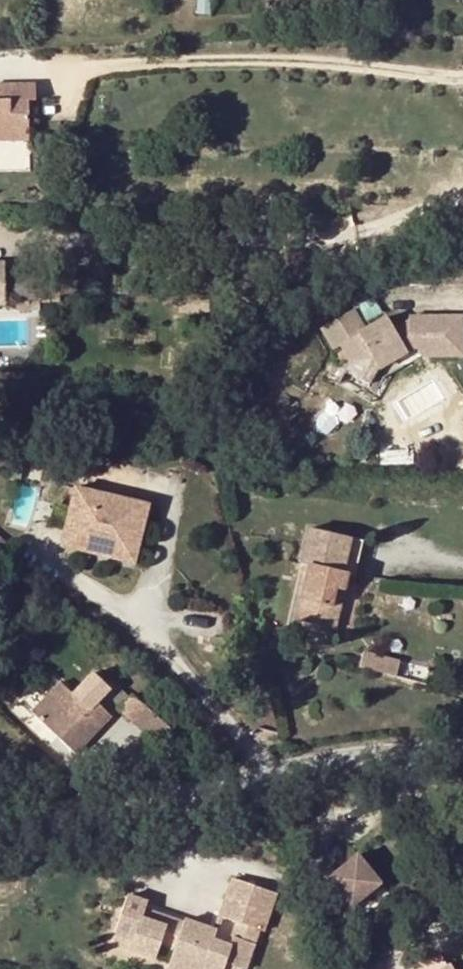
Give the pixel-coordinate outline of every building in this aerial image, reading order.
[(37,86),(6,87),(6,103),(30,103),(37,102),(37,86)] [(30,143),(30,103),(6,103),(6,87),(0,87),(0,143),(30,143)] [(29,312),(29,303),(18,303),(18,312),(29,312)] [(29,312),(39,311),(38,303),(29,303),(29,312)] [(411,349),(417,360),(461,357),(460,319),(403,319),(403,332),(394,338),(383,319),(360,331),(349,311),(315,331),(327,354),(335,350),(345,367),(340,375),(363,389),(371,374),(411,349)] [(363,389),(340,375),(332,389),(364,407),(379,382),(417,360),(411,349),(371,374),(363,389)] [(73,481),(63,525),(113,537),(110,552),(132,557),(146,499),(73,481)] [(328,600),(339,603),(345,563),(339,563),(346,531),(306,522),(299,557),(308,559),(296,614),(324,620),(328,600)] [(113,537),(63,525),(59,539),(110,552),(113,537)] [(339,563),(345,563),(349,565),(355,533),(346,531),(339,563)] [(324,620),(335,623),(339,603),(328,600),(324,620)] [(398,674),(403,658),(365,647),(360,663),(398,674)] [(93,675),(73,695),(61,683),(32,712),(60,739),(75,754),(111,718),(96,703),(109,691),(93,675)] [(132,723),(147,708),(133,694),(129,698),(122,691),(113,700),(120,707),(118,711),(132,723)] [(147,708),(132,723),(155,746),(171,730),(147,708)] [(369,870),(329,903),(355,933),(367,923),(365,920),(392,898),(369,870)] [(278,895),(233,880),(221,918),(261,933),(265,934),(278,895)] [(128,895),(116,934),(134,941),(131,946),(129,949),(156,958),(161,946),(174,950),(169,968),(171,968),(228,968),(229,964),(242,968),(248,968),(256,945),(232,937),(230,946),(213,940),(216,931),(186,921),(184,923),(183,931),(143,918),(146,910),(148,902),(128,895)] [(184,923),(146,910),(143,918),(183,931),(184,923)] [(221,918),(216,931),(213,940),(230,946),(232,937),(256,945),(261,933),(221,918)] [(134,941),(116,934),(113,939),(131,946),(134,941)] [(418,965),(420,968),(453,968),(449,963),(446,964),(440,954),(418,965)]
